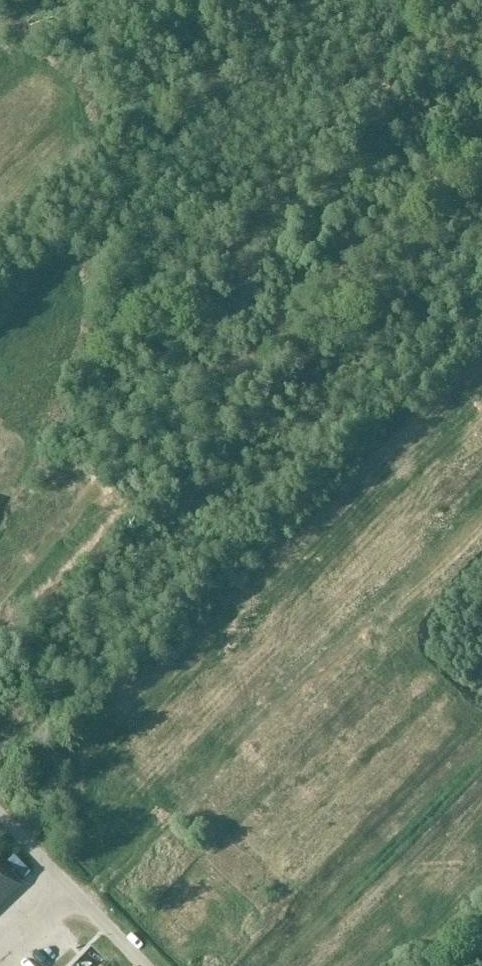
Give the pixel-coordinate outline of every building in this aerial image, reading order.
[(7,858),(1,864),(20,881),(25,874),(7,858)] [(22,889),(0,866),(0,909),(22,889)]
